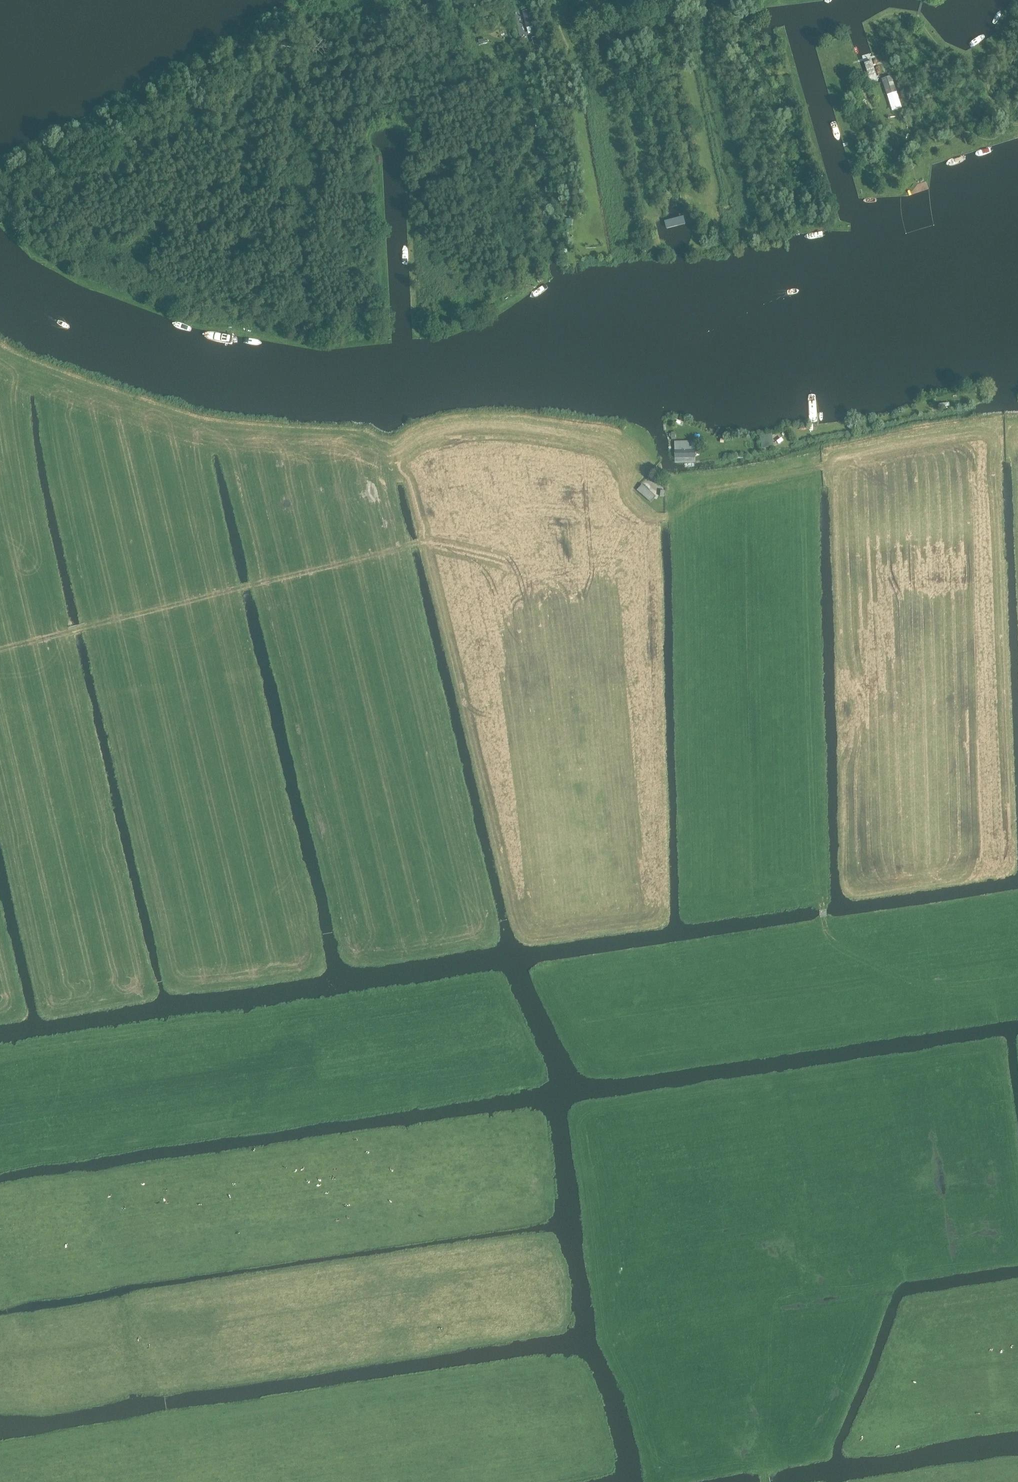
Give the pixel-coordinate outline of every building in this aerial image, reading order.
[(529,10),(522,12),(526,28),(533,27),(529,10)] [(630,27),(648,23),(647,18),(629,22),(630,27)] [(541,50),(539,36),(532,37),(535,51),(541,50)] [(876,74),(872,61),(864,63),(868,76),(876,74)] [(882,80),(887,95),(896,92),(891,77),(882,80)] [(668,231),(689,226),(687,219),(667,224),(668,231)] [(760,436),(762,448),(774,446),(772,434),(760,436)] [(696,458),(696,441),(675,441),(675,459),(696,458)] [(650,502),(656,496),(642,484),(637,490),(650,502)]
